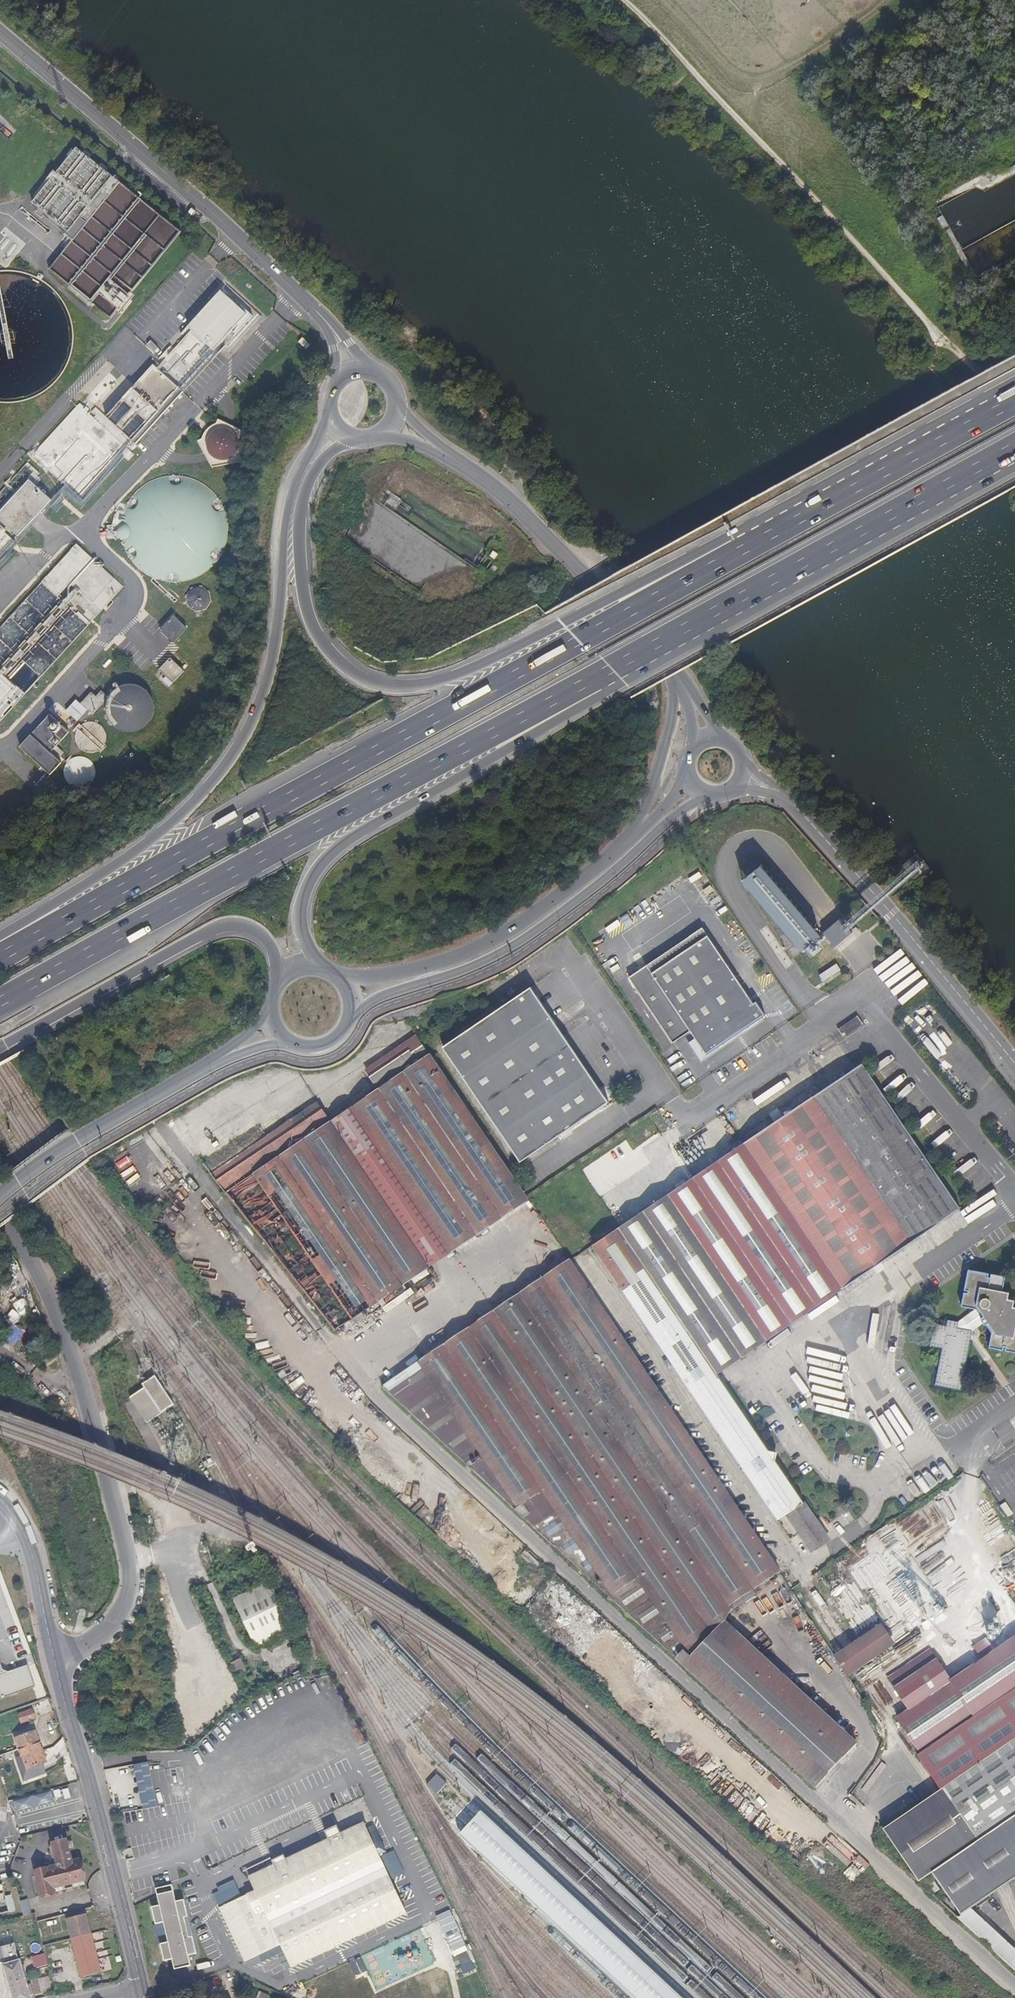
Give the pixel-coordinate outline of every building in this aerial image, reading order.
[(111,319),(181,231),(107,172),(109,169),(102,164),(100,166),(90,159),(93,156),(85,150),(83,153),(77,147),(74,150),(72,148),(66,155),(68,158),(51,180),(48,177),(45,181),(48,183),(33,202),(68,231),(80,216),(87,221),(48,269),(111,319)] [(131,440),(136,444),(218,354),(214,350),(232,331),(236,335),(253,316),(242,305),(240,307),(229,297),(230,295),(223,288),(188,326),(192,330),(157,368),(153,364),(106,416),(96,408),(92,412),(96,416),(94,418),(79,405),(33,455),(83,501),(124,457),(128,461),(134,454),(125,447),(131,440)] [(245,432),(223,422),(216,424),(213,431),(209,435),(202,439),(200,446),(212,467),(233,463),(242,454),(245,432)] [(19,536),(29,526),(42,511),(52,500),(32,482),(38,476),(35,474),(37,471),(27,463),(0,493),(0,520),(19,536)] [(215,494),(211,490),(207,487),(203,484),(198,482),(194,480),(189,478),(184,477),(179,476),(173,476),(168,477),(163,477),(158,479),(153,481),(149,483),(144,486),(140,489),(137,492),(133,496),(130,500),(128,505),(125,510),(124,514),(123,519),(122,525),(122,530),(122,535),(123,540),(124,545),(126,550),(128,555),(131,559),(134,563),(137,567),(141,570),(145,573),(150,576),(154,578),(159,580),(164,581),(168,582),(176,582),(179,582),(187,581),(190,580),(195,578),(201,576),(204,574),(210,569),(216,564),(220,558),(222,554),(225,547),(227,542),(228,537),(228,532),(228,527),(228,522),(227,517),(225,512),(223,507),(221,502),(218,498),(215,494)] [(14,541),(0,528),(0,557),(14,541)] [(123,587),(102,567),(104,565),(95,556),(93,559),(76,544),(0,627),(0,722),(123,587)] [(203,588),(201,587),(200,587),(196,588),(194,588),(192,590),(190,591),(189,593),(187,595),(187,597),(187,599),(187,602),(188,604),(189,606),(190,607),(192,609),(194,610),(197,611),(199,611),(201,611),(203,610),(206,609),(207,607),(209,605),(210,603),(210,601),(210,598),(210,596),(209,594),(208,592),(205,589),(203,588)] [(161,630),(173,642),(186,628),(173,617),(161,630)] [(159,669),(172,682),(184,670),(171,657),(159,669)] [(109,698),(106,706),(106,709),(107,713),(108,717),(110,720),(113,724),(116,727),(120,730),(125,732),(129,732),(135,732),(139,731),(142,730),(145,728),(150,724),(152,720),(154,717),(155,713),(155,709),(155,705),(154,701),(153,697),(151,693),(146,689),(143,687),(139,685),(136,684),(132,683),(127,684),(121,686),(117,688),(114,690),(111,694),(109,698)] [(106,706),(109,698),(101,691),(96,697),(91,692),(81,704),(92,714),(103,703),(106,706)] [(69,732),(50,714),(21,747),(51,774),(62,762),(51,752),(69,732)] [(101,726),(98,723),(96,723),(92,722),(88,722),(85,723),(83,724),(80,726),(79,728),(77,729),(76,733),(75,737),(75,739),(75,740),(77,744),(79,748),(80,749),(83,751),(85,752),(87,753),(91,753),(95,752),(97,752),(99,751),(102,748),(104,745),(105,743),(106,740),(106,738),(106,734),(105,732),(104,728),(102,727),(101,726)] [(131,746),(120,756),(129,766),(141,755),(131,746)] [(91,787),(96,760),(68,755),(63,782),(91,787)] [(691,1031),(706,1054),(765,1015),(756,1002),(754,1003),(708,935),(703,928),(689,937),(694,944),(652,973),(646,966),(629,977),(673,1043),(691,1031)] [(689,937),(646,966),(652,973),(694,944),(689,937)] [(837,963),(820,974),(826,982),(843,971),(837,963)] [(532,989),(444,1048),(522,1163),(610,1104),(532,989)] [(863,1024),(857,1015),(838,1029),(844,1038),(863,1024)] [(367,1070),(379,1089),(354,1106),(440,1238),(434,1243),(443,1257),(528,1200),(417,1036),(367,1070)] [(588,1052),(583,1056),(612,1097),(618,1093),(588,1052)] [(814,1096),(913,1241),(961,1208),(862,1063),(814,1096)] [(814,1096),(755,1136),(744,1143),(843,1288),(913,1241),(814,1096)] [(212,1174),(335,1330),(429,1267),(331,1121),(319,1102),(212,1174)] [(429,1267),(443,1257),(434,1243),(440,1238),(354,1106),(331,1121),(429,1267)] [(843,1288),(744,1143),(593,1245),(779,1519),(788,1513),(812,1550),(829,1539),(775,1459),(777,1452),(768,1449),(717,1374),(843,1288)] [(733,1608),(731,1605),(780,1572),(570,1261),(382,1387),(407,1410),(459,1458),(517,1512),(574,1564),(638,1622),(680,1662),(733,1710),(817,1787),(857,1743),(725,1622),(733,1608)] [(980,1310),(984,1315),(981,1319),(984,1322),(985,1325),(989,1322),(993,1329),(990,1347),(1003,1350),(1004,1346),(1005,1346),(1007,1347),(1007,1349),(1007,1350),(1014,1352),(1014,1306),(1014,1301),(1014,1300),(1008,1298),(1010,1292),(1003,1290),(1006,1277),(992,1273),(991,1277),(988,1277),(989,1273),(969,1269),(965,1290),(966,1290),(967,1290),(969,1291),(968,1293),(965,1292),(962,1306),(977,1309),(980,1310)] [(980,1310),(977,1309),(959,1320),(947,1324),(934,1321),(929,1344),(942,1346),(934,1383),(959,1389),(972,1330),(984,1322),(981,1319),(984,1315),(980,1310)] [(143,1385),(145,1389),(130,1398),(147,1424),(175,1404),(156,1376),(143,1385)] [(269,1581),(233,1599),(257,1648),(294,1630),(269,1581)] [(851,1677),(900,1646),(886,1624),(836,1655),(851,1677)] [(1014,1739),(1014,1639),(996,1652),(986,1638),(973,1647),(982,1661),(952,1682),(930,1650),(889,1679),(910,1710),(899,1719),(921,1753),(918,1755),(942,1789),(1014,1739)] [(242,1658),(231,1663),(237,1675),(247,1670),(242,1658)] [(28,1665),(9,1672),(3,1669),(0,1662),(0,1699),(36,1686),(28,1665)] [(36,1718),(32,1709),(18,1714),(22,1723),(36,1718)] [(35,1730),(15,1737),(19,1747),(19,1749),(29,1746),(33,1754),(42,1750),(35,1730)] [(905,1816),(939,1868),(991,1832),(1014,1815),(1014,1739),(942,1789),(905,1816)] [(13,1750),(11,1744),(0,1747),(0,1755),(4,1754),(13,1750)] [(22,1777),(28,1775),(30,1780),(47,1773),(43,1764),(47,1762),(42,1750),(33,1754),(29,1746),(19,1749),(22,1755),(15,1758),(22,1777)] [(7,1761),(15,1758),(13,1750),(4,1754),(7,1761)] [(151,1763),(136,1764),(141,1806),(156,1804),(151,1763)] [(939,1868),(932,1872),(964,1919),(1000,1894),(1014,1884),(1014,1815),(991,1832),(939,1868)] [(220,1908),(246,1961),(282,1944),(293,1967),(407,1913),(364,1822),(250,1877),(256,1891),(220,1908)] [(86,1880),(80,1859),(73,1861),(68,1839),(53,1842),(59,1866),(37,1871),(43,1896),(55,1892),(54,1888),(86,1880)] [(190,1955),(197,1953),(184,1900),(176,1902),(172,1886),(156,1890),(160,1906),(152,1908),(156,1925),(164,1923),(169,1943),(161,1945),(165,1961),(173,1959),(176,1970),(192,1966),(190,1955)] [(9,1912),(15,1911),(12,1895),(6,1896),(9,1912)] [(23,1915),(31,1914),(28,1899),(20,1901),(23,1915)] [(449,1903),(437,1909),(440,1916),(452,1910),(449,1903)] [(69,1919),(73,1937),(91,1933),(86,1915),(69,1919)] [(472,1963),(456,1915),(442,1920),(457,1968),(472,1963)] [(91,1933),(73,1937),(81,1965),(98,1961),(91,1933)] [(47,1954),(32,1955),(33,1968),(48,1966),(47,1954)] [(348,1964),(354,1980),(368,1974),(362,1958),(348,1964)] [(20,1960),(5,1965),(15,1997),(32,1997),(20,1960)] [(98,1961),(81,1965),(83,1976),(100,1972),(98,1961)] [(345,1968),(333,1972),(335,1978),(347,1974),(345,1968)] [(34,1995),(41,1994),(40,1984),(48,1983),(48,1978),(32,1980),(34,1995)]
